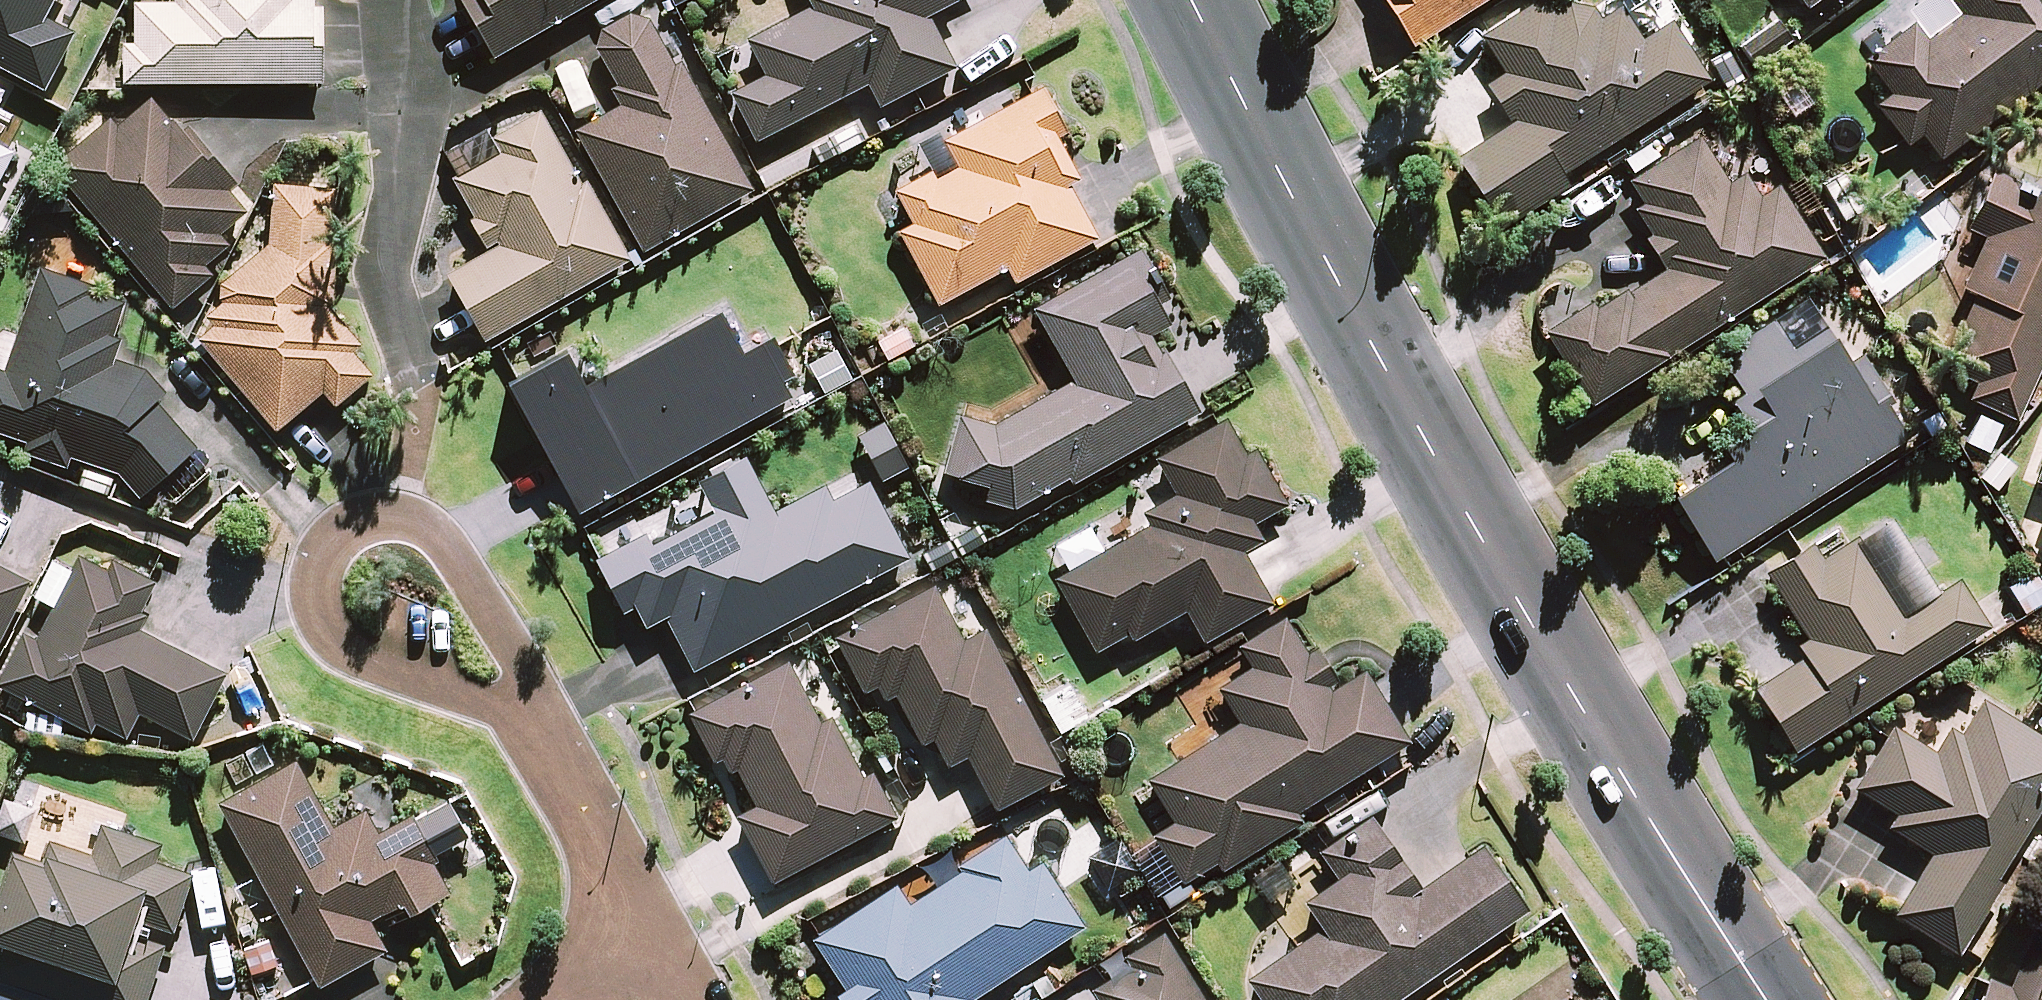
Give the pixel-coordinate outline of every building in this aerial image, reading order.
[(315,85),(315,10),(310,10),(310,0),(173,0),(173,5),(133,5),(133,47),(122,47),(122,85),(315,85)] [(491,60),(595,0),(456,0),(491,60)] [(959,3),(958,0),(808,0),(811,8),(746,41),(764,77),(729,95),(753,143),(865,87),(876,108),(951,71),(926,20),(959,3)] [(1410,54),(1491,0),(1375,0),(1410,54)] [(1625,0),(1622,0),(1594,18),(1571,6),(1537,4),(1481,40),(1504,76),(1486,87),(1511,126),(1456,162),(1498,228),(1556,191),(1550,181),(1705,81),(1668,23),(1648,36),(1625,0)] [(1806,11),(1821,0),(1798,0),(1806,11)] [(1906,14),(1913,24),(1890,42),(1881,29),(1863,43),(1898,90),(1875,107),(1905,147),(1920,136),(1938,160),(2041,82),(2041,0),(1925,0),(1906,14)] [(594,47),(593,52),(624,105),(573,134),(643,254),(749,192),(648,20),(644,18),(639,17),(634,16),(629,16),(624,17),(619,18),(614,20),(610,23),(606,26),(603,30),(599,34),(597,38),(595,43),(594,47)] [(215,241),(247,215),(229,193),(233,190),(185,131),(182,134),(144,88),(49,166),(169,312),(209,279),(201,269),(224,251),(215,241)] [(934,183),(928,173),(893,191),(912,227),(898,234),(935,306),(1005,270),(1012,283),(1090,243),(1062,188),(1075,181),(1054,140),(1063,135),(1040,91),(942,141),(950,157),(957,171),(934,183)] [(446,141),(442,159),(452,176),(449,179),(490,252),(445,277),(482,343),(626,261),(542,112),(531,93),(446,141)] [(1727,187),(1696,139),(1627,183),(1641,206),(1630,214),(1666,271),(1625,296),(1620,289),(1546,335),(1590,406),(1822,259),(1762,165),(1727,187)] [(1994,165),(1965,231),(1983,239),(1960,290),(1973,296),(1941,369),(1972,383),(1965,400),(1981,408),(1964,447),(1988,457),(2005,418),(2011,421),(2041,350),(2041,186),(1994,165)] [(321,308),(323,188),(271,185),(268,247),(221,287),(232,300),(191,334),(274,432),(320,393),(333,408),(375,372),(321,308)] [(985,489),(983,502),(1016,507),(1067,478),(1071,484),(1195,415),(1151,336),(1166,328),(1127,260),(1032,313),(1069,379),(1024,405),(989,424),(957,416),(942,479),(985,489)] [(116,476),(138,500),(195,450),(154,404),(165,395),(146,372),(111,360),(118,341),(110,338),(122,303),(89,292),(91,287),(38,268),(2,373),(0,372),(0,436),(25,444),(21,455),(66,470),(69,460),(116,476)] [(1788,353),(1770,323),(1716,357),(1737,391),(1724,399),(1746,433),(1718,450),(1727,464),(1671,499),(1710,562),(1902,442),(1830,327),(1788,353)] [(1256,454),(1248,458),(1226,419),(1154,461),(1172,492),(1141,510),(1150,525),(1124,540),(1052,581),(1093,653),(1123,636),(1127,644),(1183,612),(1201,644),(1268,606),(1239,553),(1259,542),(1250,525),(1265,516),(1285,505),(1256,454)] [(648,537),(595,565),(619,610),(627,606),(640,631),(663,618),(692,673),(904,561),(864,485),(831,502),(824,489),(772,517),(743,462),(698,486),(713,515),(653,546),(648,537)] [(1898,622),(1841,532),(1766,580),(1812,651),(1751,690),(1792,753),(1983,630),(1954,586),(1898,622)] [(89,735),(94,726),(123,741),(136,716),(189,742),(223,675),(137,631),(144,617),(139,614),(155,583),(112,561),(106,573),(76,558),(34,641),(21,634),(0,676),(0,690),(89,735)] [(28,582),(0,568),(0,638),(28,582)] [(2030,572),(2002,590),(2021,620),(2041,607),(2041,592),(2030,572)] [(833,640),(862,695),(873,689),(880,701),(892,695),(920,747),(930,742),(944,769),(964,758),(993,811),(1059,775),(982,632),(961,643),(931,587),(833,640)] [(1214,868),(1218,874),(1300,820),(1296,814),(1405,742),(1359,673),(1336,688),(1290,617),(1239,651),(1251,670),(1217,692),(1237,724),(1146,784),(1173,824),(1151,839),(1183,888),(1214,868)] [(785,665),(687,717),(712,764),(716,761),(723,773),(734,767),(756,808),(735,820),(770,885),(892,819),(870,779),(863,783),(827,717),(816,722),(785,665)] [(1089,717),(1070,685),(1041,702),(1060,734),(1089,717)] [(1978,702),(1942,762),(1889,730),(1852,790),(1894,816),(1886,829),(1930,855),(1892,918),(1953,954),(2041,806),(2041,741),(1978,702)] [(216,804),(316,989),(385,952),(369,922),(400,906),(406,917),(448,895),(432,865),(435,863),(413,822),(410,818),(377,835),(364,811),(331,829),(295,762),(216,804)] [(1369,823),(1320,857),(1336,880),(1302,904),(1321,931),(1246,983),(1258,999),(1397,999),(1522,914),(1478,850),(1417,893),(1369,823)] [(166,933),(172,935),(184,895),(191,876),(153,863),(159,846),(98,827),(89,855),(47,842),(39,863),(9,853),(0,880),(0,948),(2,949),(0,955),(0,982),(56,999),(145,999),(166,933)] [(810,941),(844,992),(833,999),(834,999),(971,999),(1080,929),(1038,865),(1025,873),(1005,842),(911,904),(898,883),(810,941)] [(1134,875),(1116,842),(1086,858),(1104,891),(1134,875)] [(1978,999),(2041,999),(2041,936),(2031,931),(2006,988),(1987,979),(1978,999)] [(1130,967),(1090,992),(1095,999),(1199,999),(1177,964),(1161,938),(1126,959),(1130,967)]
